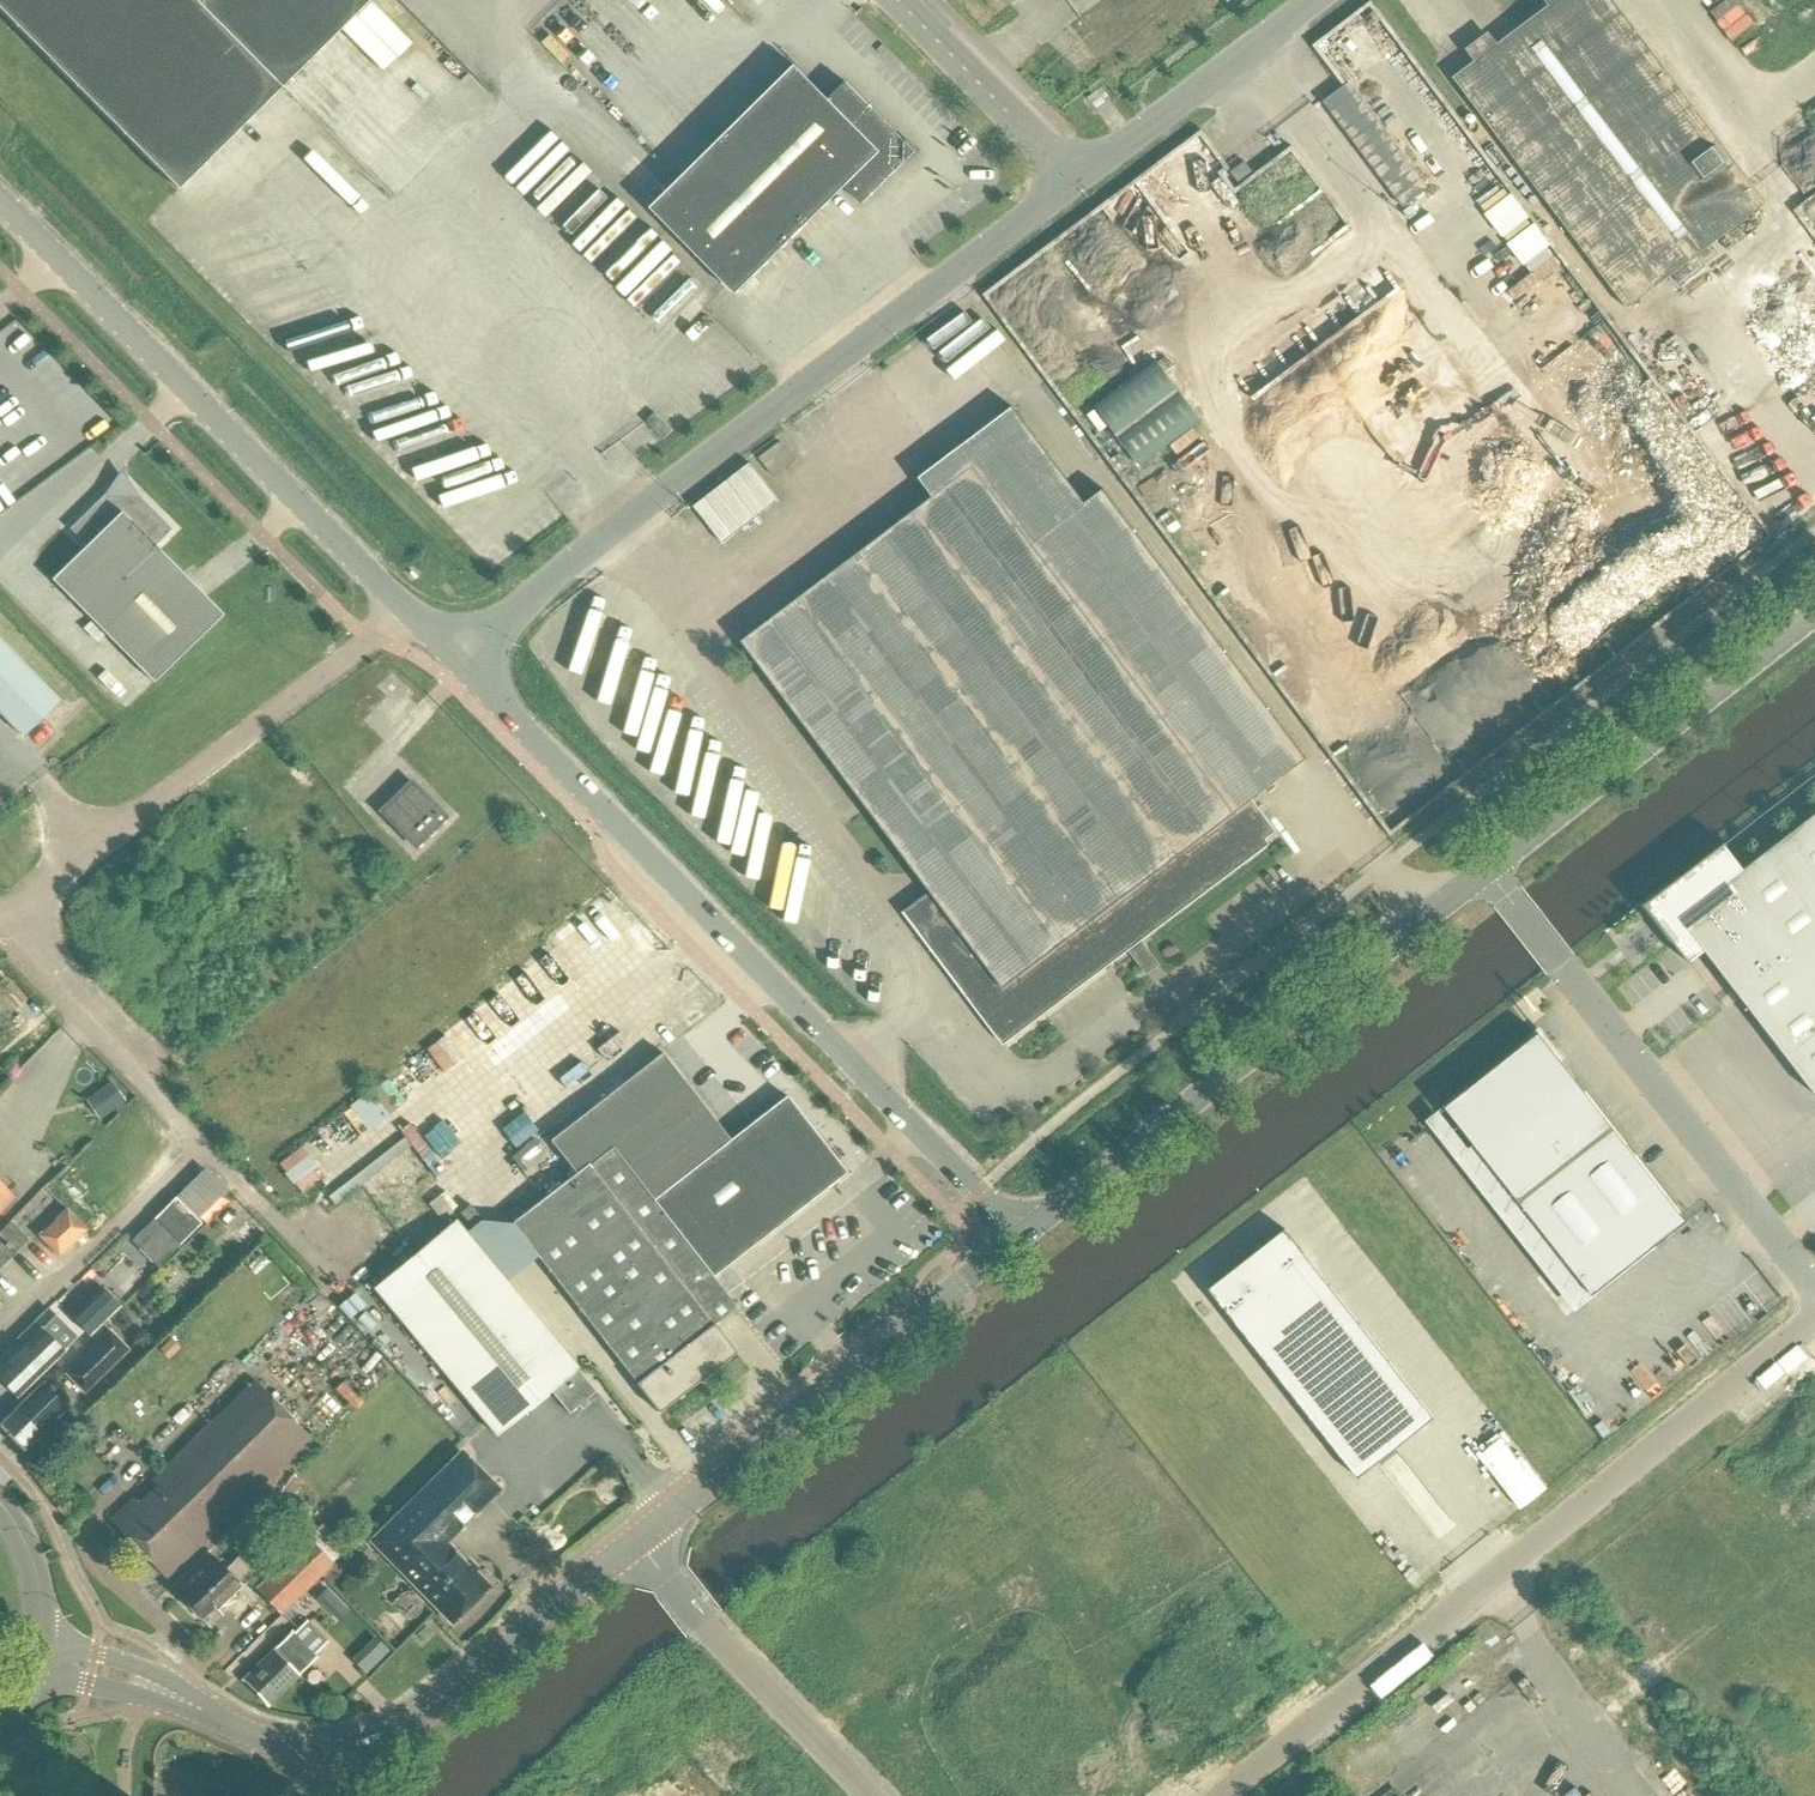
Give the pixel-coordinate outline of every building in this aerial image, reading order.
[(178,189),(369,0),(0,0),(0,10),(178,189)] [(1307,42),(1338,84),(1350,75),(1356,84),(1391,59),(1397,67),(1409,58),(1367,0),(1365,0),(1307,42)] [(1743,170),(1746,173),(1616,0),(1559,0),(1455,79),(1629,310),(1746,222),(1744,221),(1768,202),(1743,170)] [(829,99),(796,66),(651,208),(737,295),(845,187),(862,205),(916,152),(846,82),(829,99)] [(1404,207),(1429,188),(1349,83),(1324,102),(1404,207)] [(1232,172),(1239,182),(1253,171),(1246,162),(1232,172)] [(1087,205),(1089,220),(1106,218),(1104,203),(1087,205)] [(1530,222),(1504,239),(1521,265),(1547,248),(1530,222)] [(1793,328),(1793,311),(1772,311),(1773,329),(1793,328)] [(361,341),(295,343),(296,362),(362,359),(361,341)] [(1088,406),(1134,468),(1197,421),(1151,360),(1088,406)] [(1139,935),(1277,831),(1253,800),(1307,759),(1104,489),(1086,503),(1013,407),(920,478),(934,498),(878,540),(950,637),(932,651),(1119,899),(1105,909),(1114,922),(1116,920),(1135,945),(1142,940),(1139,935)] [(664,439),(673,431),(656,413),(648,421),(664,439)] [(724,545),(780,502),(750,464),(695,507),(724,545)] [(171,529),(138,495),(121,478),(70,528),(87,545),(52,580),(154,682),(223,614),(155,545),(171,529)] [(1119,899),(932,651),(950,637),(878,540),(744,642),(932,891),(903,912),(1003,1045),(1135,945),(1116,920),(1114,922),(1105,909),(1119,899)] [(606,704),(627,630),(609,625),(589,700),(606,704)] [(22,737),(60,700),(0,638),(0,715),(22,737)] [(380,811),(415,847),(446,817),(411,782),(380,811)] [(1645,904),(1692,964),(1693,963),(1692,961),(1705,951),(1814,1093),(1814,815),(1744,870),(1725,846),(1727,844),(1726,843),(1645,904)] [(808,938),(820,874),(804,871),(791,935),(808,938)] [(31,1004),(0,971),(0,1006),(14,1021),(31,1004)] [(1593,1295),(1687,1221),(1540,1033),(1446,1107),(1593,1295)] [(575,1173),(511,1222),(537,1255),(657,1412),(658,1411),(702,1377),(707,1373),(734,1352),(713,1324),(736,1306),(713,1276),(847,1173),(787,1095),(730,1139),(662,1052),(549,1140),(575,1173)] [(124,1099),(111,1081),(98,1091),(111,1109),(124,1099)] [(364,1127),(381,1113),(362,1090),(345,1104),(364,1127)] [(294,1191),(319,1173),(298,1144),(273,1161),(294,1191)] [(15,1198),(0,1183),(0,1213),(15,1198)] [(158,1266),(202,1223),(177,1197),(133,1240),(158,1266)] [(459,1212),(471,1227),(482,1218),(469,1204),(459,1212)] [(58,1257),(88,1229),(66,1206),(36,1234),(58,1257)] [(577,1369),(578,1368),(456,1221),(375,1288),(497,1435),(551,1391),(577,1369)] [(25,1240),(8,1223),(0,1230),(0,1265),(25,1240)] [(1435,1418),(1286,1229),(1209,1289),(1358,1478),(1377,1463),(1397,1448),(1435,1418)] [(103,1322),(120,1306),(101,1287),(77,1310),(84,1318),(78,1323),(89,1335),(103,1322)] [(64,1350),(41,1327),(13,1354),(13,1355),(0,1368),(0,1379),(14,1393),(32,1375),(35,1378),(64,1350)] [(85,1394),(130,1350),(110,1329),(64,1373),(85,1394)] [(168,1359),(180,1348),(171,1339),(159,1349),(168,1359)] [(569,1412),(595,1391),(577,1369),(551,1391),(569,1412)] [(167,1574),(310,1436),(254,1379),(153,1477),(158,1482),(138,1502),(142,1506),(121,1526),(167,1574)] [(23,1448),(67,1404),(43,1380),(0,1422),(0,1421),(0,1425),(23,1448)] [(1506,1426),(1479,1444),(1519,1503),(1546,1485),(1506,1426)] [(499,1488),(465,1453),(375,1539),(404,1570),(405,1569),(454,1619),(487,1587),(443,1542),(499,1488)] [(280,1499),(300,1480),(291,1471),(272,1490),(280,1499)] [(321,1576),(333,1564),(334,1564),(307,1536),(255,1587),(281,1614),(321,1576)] [(247,1573),(265,1555),(259,1549),(263,1545),(257,1539),(227,1568),(215,1556),(210,1561),(207,1560),(202,1569),(178,1592),(180,1594),(178,1597),(188,1608),(190,1606),(201,1617),(213,1606),(216,1610),(242,1585),(241,1584),(250,1575),(247,1573)] [(328,1584),(340,1572),(333,1564),(321,1576),(328,1584)] [(314,1654),(327,1642),(306,1621),(293,1633),(292,1632),(243,1679),(268,1704),(316,1657),(314,1654)] [(1256,1639),(1264,1650),(1278,1639),(1269,1629),(1256,1639)] [(362,1673),(384,1649),(374,1639),(351,1663),(362,1673)] [(1444,1751),(1466,1781),(1541,1725),(1525,1704),(1517,1709),(1506,1718),(1493,1700),(1465,1720),(1466,1721),(1452,1731),(1459,1740),(1444,1751)] [(687,1748),(653,1782),(666,1795),(733,1795),(687,1748)] [(653,1782),(638,1795),(666,1795),(653,1782)]
